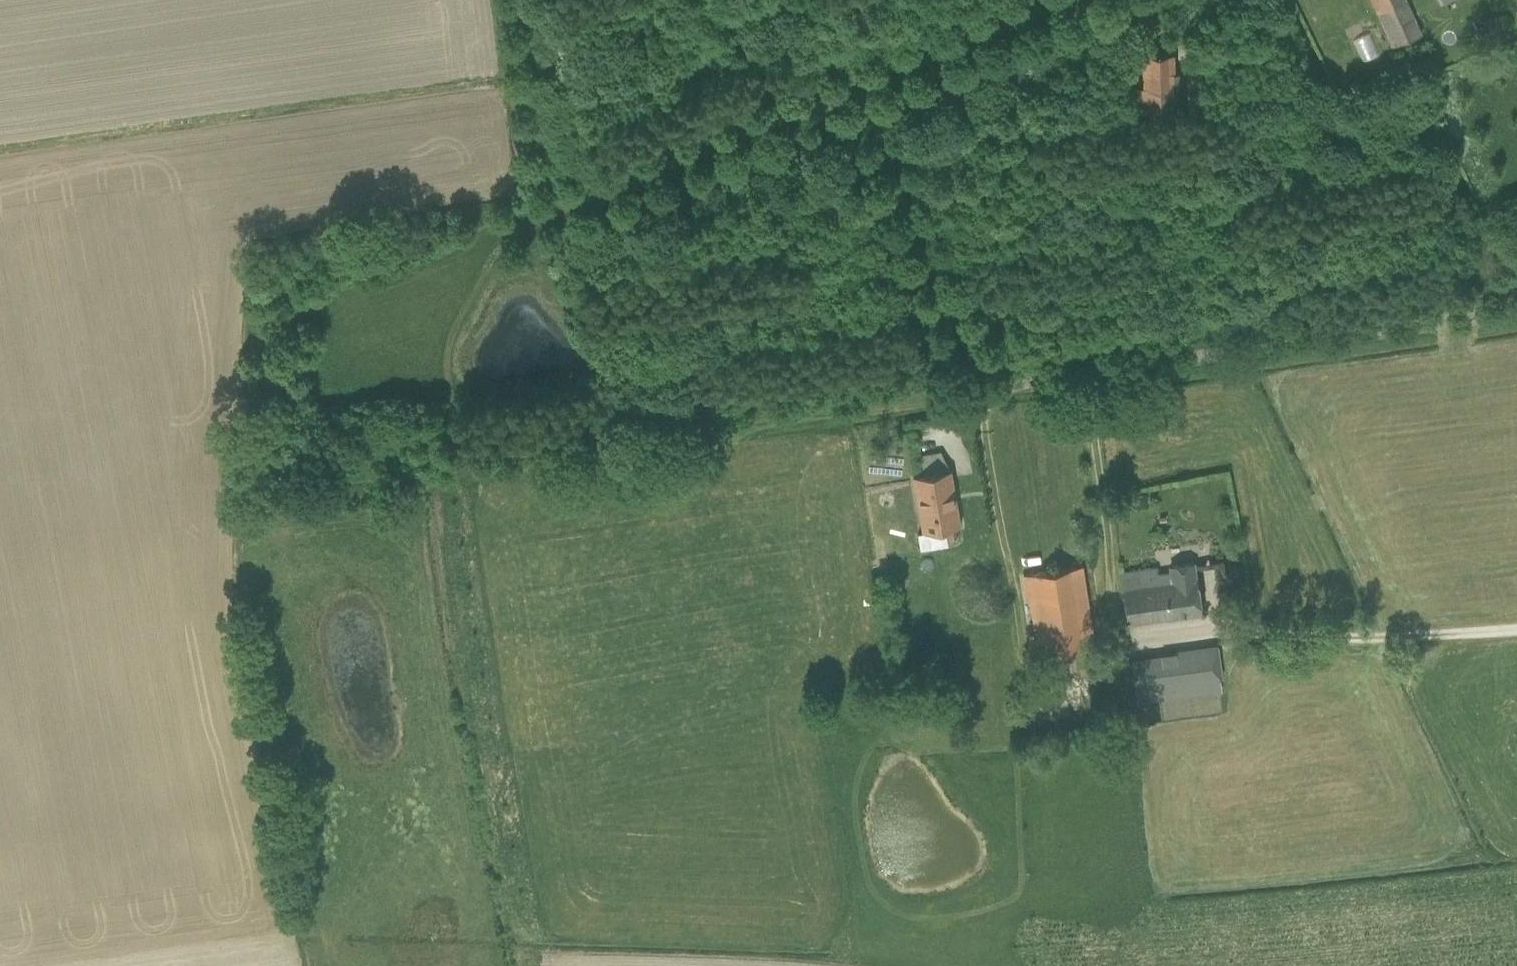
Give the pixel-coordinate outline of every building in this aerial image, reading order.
[(1392,47),(1421,34),(1406,0),(1370,0),(1392,47)] [(1365,24),(1320,45),(1341,89),(1386,68),(1365,24)] [(913,476),(922,532),(960,525),(950,469),(913,476)] [(1095,646),(1082,565),(1047,571),(1044,552),(1040,552),(1035,522),(1011,526),(1014,546),(1016,554),(1028,552),(1032,572),(1027,572),(1038,639),(1029,641),(1031,656),(1040,655),(1075,649),(1095,646)] [(1119,572),(1126,622),(1200,612),(1196,578),(1195,578),(1193,562),(1168,566),(1169,570),(1157,572),(1157,567),(1119,572)] [(1162,656),(1132,660),(1137,700),(1221,688),(1215,649),(1174,654),(1175,661),(1163,663),(1162,656)]
